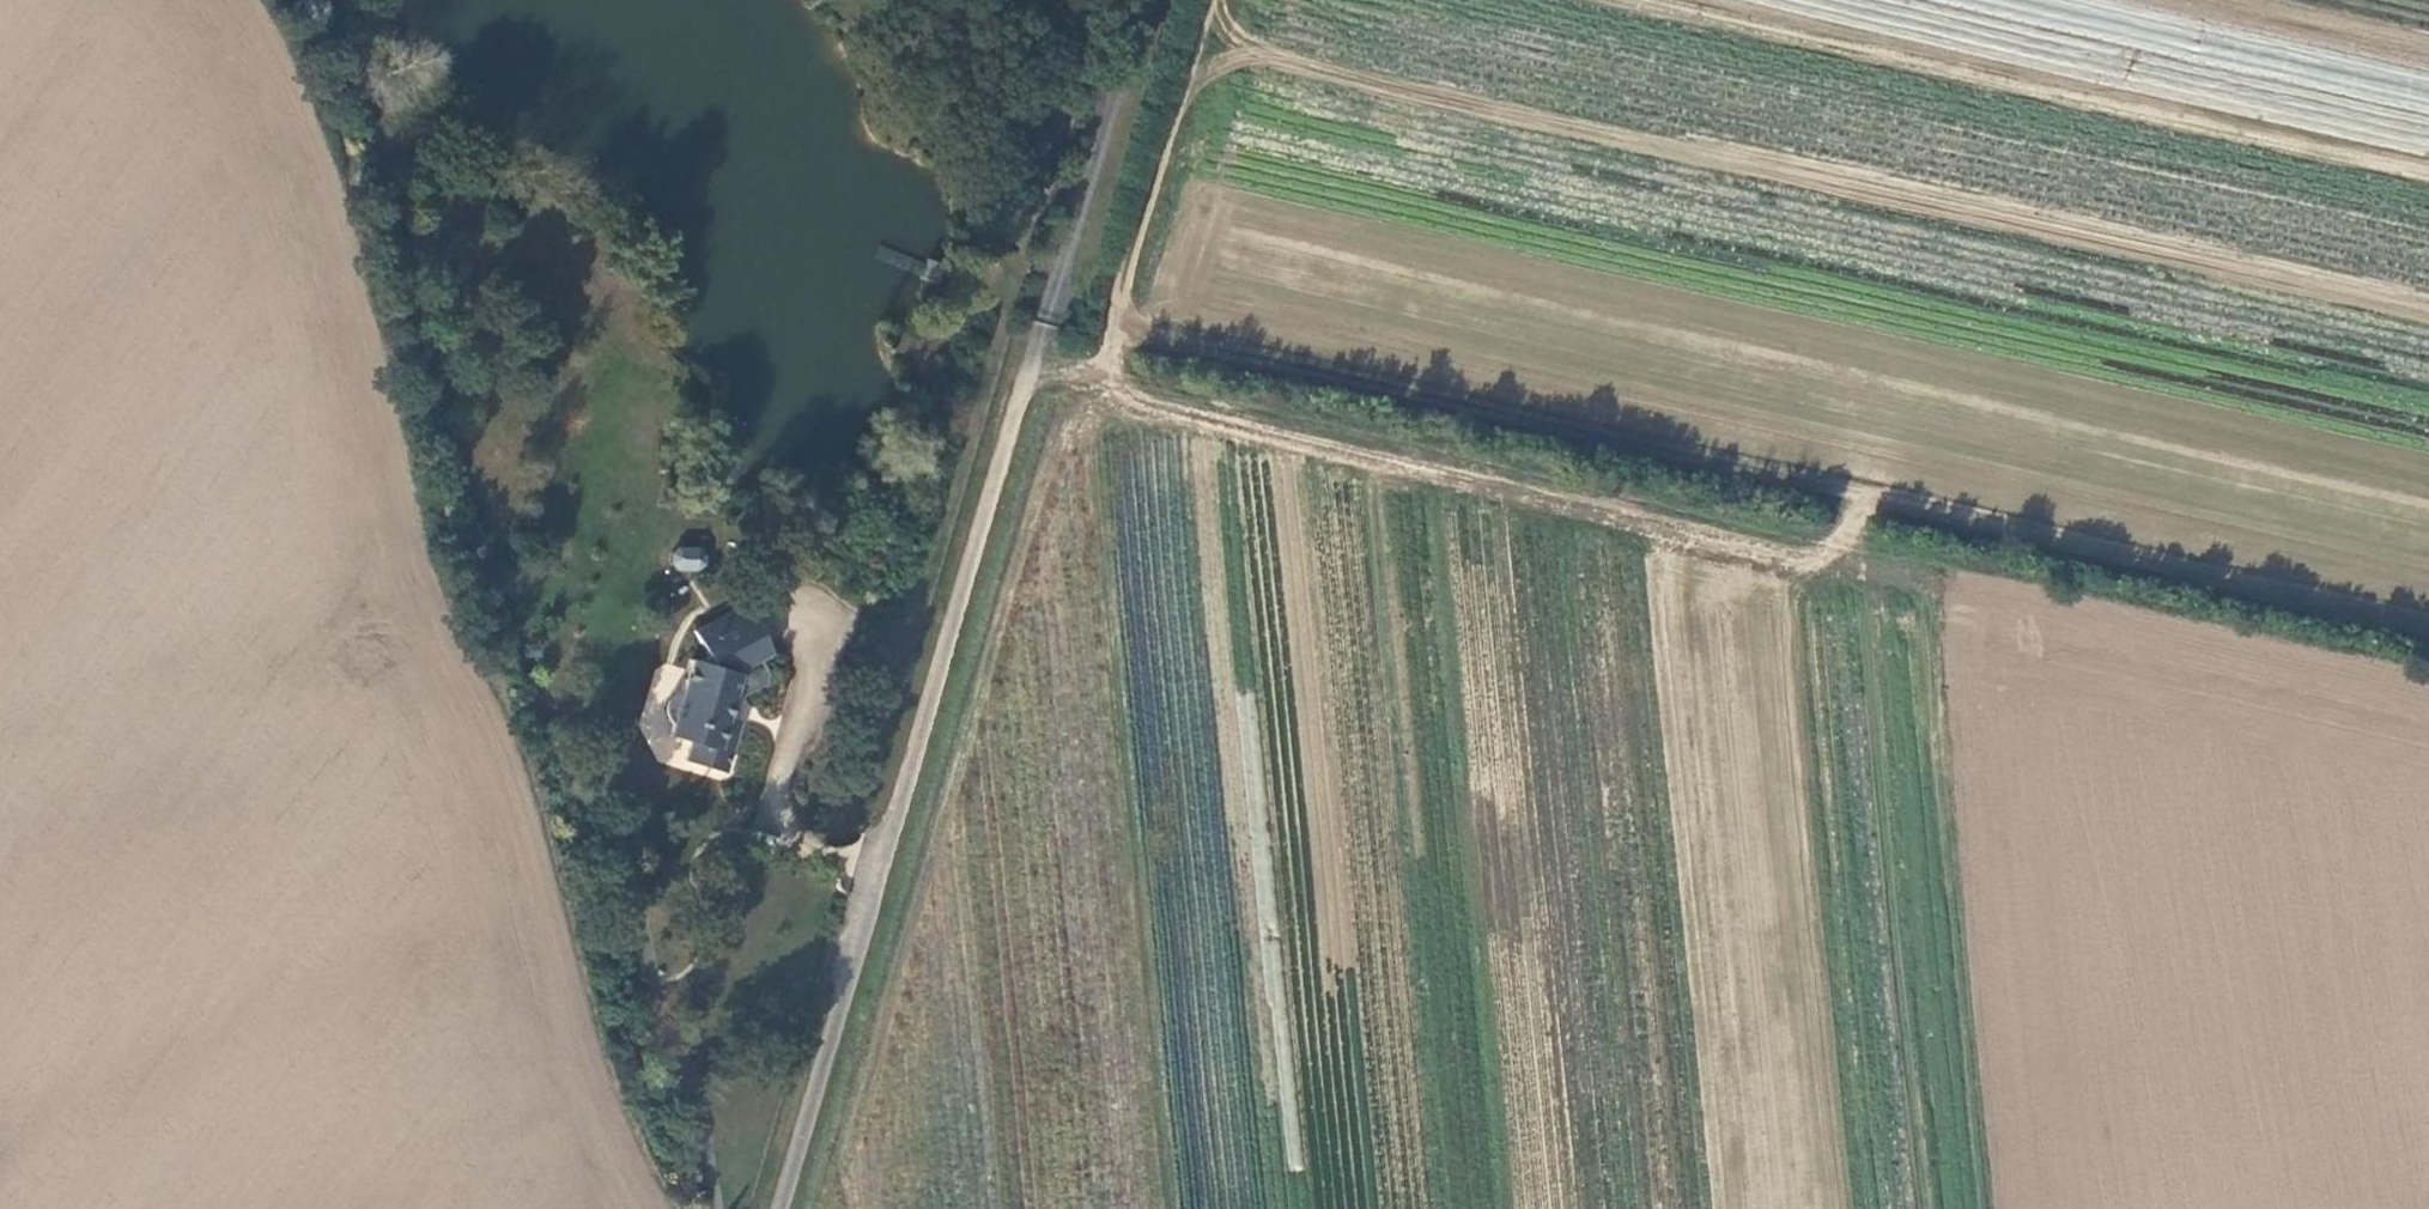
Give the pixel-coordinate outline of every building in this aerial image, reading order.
[(677,574),(709,565),(702,542),(671,551),(677,574)] [(744,602),(693,628),(706,655),(697,659),(689,657),(675,701),(674,700),(671,700),(670,700),(668,700),(664,702),(664,703),(663,704),(662,705),(661,707),(661,708),(660,712),(661,717),(662,717),(663,719),(664,719),(665,721),(666,722),(668,722),(664,734),(688,741),(682,760),(722,773),(738,721),(725,717),(729,702),(764,683),(766,672),(758,658),(770,652),(744,602)]
